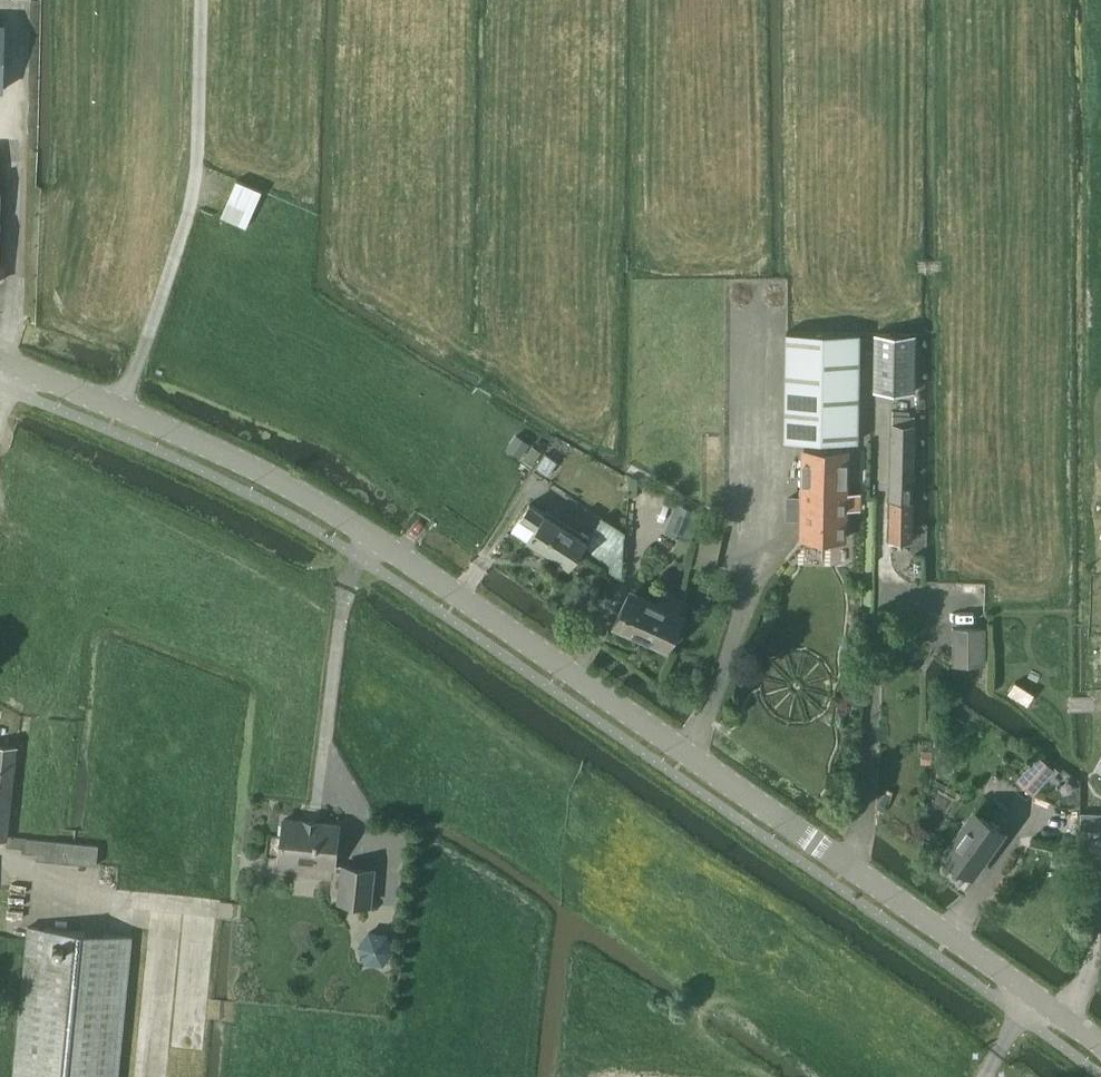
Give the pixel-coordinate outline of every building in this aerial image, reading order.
[(221,215),(245,225),(259,189),(235,180),(221,215)] [(871,389),(912,390),(914,332),(873,331),(871,389)] [(785,441),(857,442),(859,334),(786,333),(785,441)] [(891,411),(890,502),(889,540),(894,540),(897,544),(904,544),(907,540),(911,541),(912,502),(914,425),(914,416),(909,416),(909,411),(891,411)] [(506,449),(518,457),(528,443),(515,434),(506,449)] [(532,462),(539,451),(531,446),(524,457),(532,462)] [(789,496),(789,520),(802,521),(802,539),(846,539),(846,508),(859,508),(860,494),(846,494),(847,450),(803,450),(803,496),(789,496)] [(629,477),(629,497),(637,497),(638,480),(629,477)] [(663,530),(694,543),(700,515),(677,501),(663,530)] [(529,504),(511,530),(569,568),(586,542),(529,504)] [(579,554),(621,580),(628,535),(603,518),(579,554)] [(616,624),(664,646),(679,613),(675,611),(680,602),(664,594),(659,604),(632,591),(616,624)] [(957,663),(983,663),(983,628),(957,628),(957,663)] [(6,839),(16,749),(0,747),(0,839),(6,839)] [(1015,780),(1032,795),(1047,776),(1029,762),(1015,780)] [(976,812),(945,859),(969,875),(975,878),(977,874),(989,855),(1005,831),(1000,828),(976,812)] [(1079,829),(1100,830),(1100,813),(1080,812),(1079,829)] [(281,859),(336,865),(341,825),(285,819),(281,859)] [(1052,866),(1064,868),(1066,855),(1054,853),(1052,866)] [(340,901),(371,904),(375,869),(344,865),(340,901)] [(131,937),(29,927),(14,1076),(117,1076),(131,937)] [(392,948),(385,932),(368,930),(358,943),(365,959),(382,961),(392,948)]
